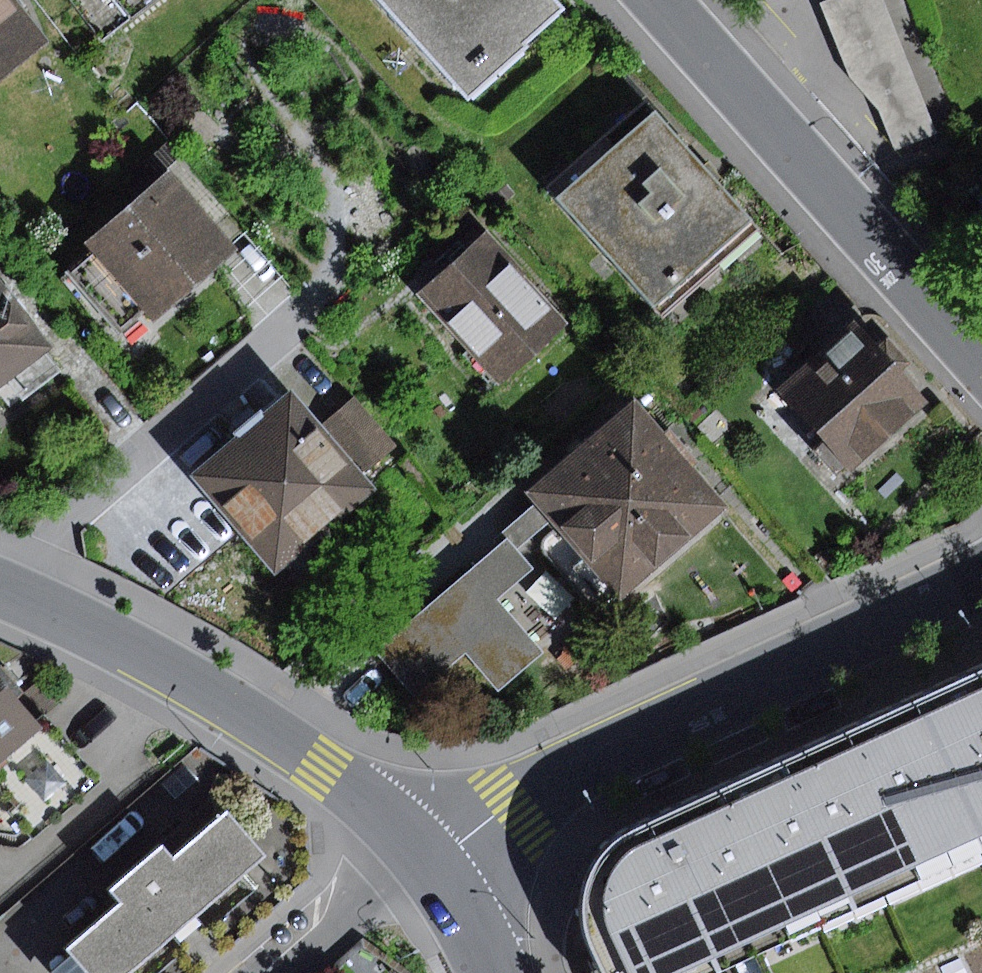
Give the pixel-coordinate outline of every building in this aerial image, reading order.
[(49,42),(16,0),(0,0),(0,81),(49,42)] [(116,0),(69,0),(102,41),(131,19),(116,0)] [(131,19),(154,0),(116,0),(131,19)] [(470,98),(569,7),(563,0),(380,0),(470,98)] [(923,96),(885,0),(828,0),(820,3),(849,79),(880,114),(923,96)] [(923,96),(880,114),(896,153),(939,135),(923,96)] [(652,98),(550,186),(660,314),(762,226),(652,98)] [(171,171),(87,244),(94,253),(73,271),(123,328),(143,310),(153,321),(238,247),(171,171)] [(489,233),(421,293),(501,383),(569,323),(489,233)] [(10,380),(24,398),(61,370),(49,353),(54,349),(0,278),(0,388),(10,380)] [(930,402),(853,319),(778,389),(827,440),(816,451),(844,481),(930,402)] [(291,393),(193,476),(277,574),(287,565),(293,570),(299,574),(308,575),(319,574),(328,569),(334,563),(336,555),(338,545),(335,539),(328,530),(377,489),(291,393)] [(355,400),(329,423),(372,471),(398,448),(355,400)] [(637,405),(532,495),(538,502),(554,520),(563,530),(557,536),(553,532),(543,541),(542,546),(543,551),(600,618),(727,509),(637,405)] [(554,520),(538,502),(503,533),(507,538),(518,551),(554,520)] [(518,551),(507,538),(373,649),(413,696),(468,650),(496,684),(539,648),(497,598),(533,568),(518,551)] [(578,640),(556,658),(568,672),(590,654),(578,640)] [(18,834),(27,826),(35,836),(100,781),(45,716),(38,722),(0,677),(0,834),(18,834)] [(756,957),(981,854),(981,677),(622,840),(603,864),(595,877),(589,899),(589,924),(592,951),(604,972),(722,972),(756,957)] [(65,950),(71,957),(85,972),(128,972),(181,927),(264,856),(224,810),(170,857),(161,847),(107,893),(117,905),(65,950)] [(756,957),(763,972),(981,972),(981,854),(756,957)] [(71,957),(53,972),(85,972),(71,957)]
